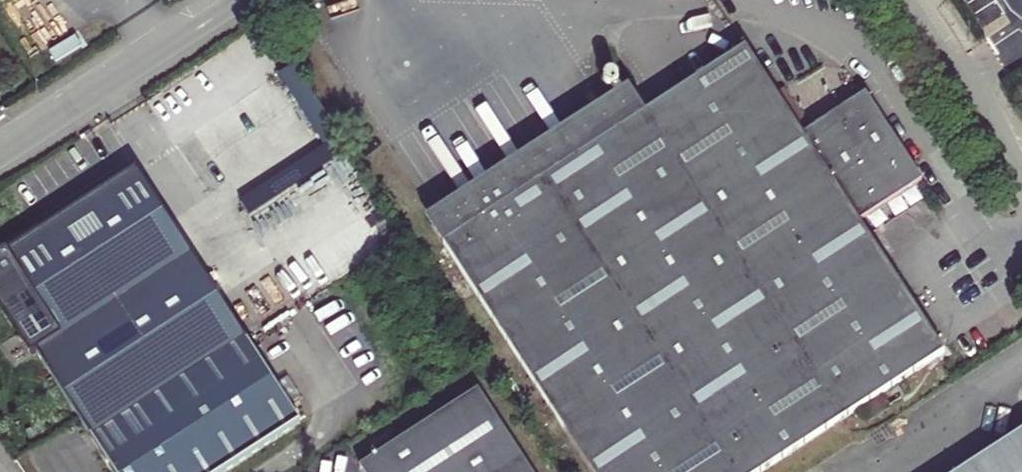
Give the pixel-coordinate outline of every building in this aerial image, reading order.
[(576,471),(766,471),(935,362),(851,231),(913,190),(855,102),(792,143),(734,53),(635,122),(617,94),(612,98),(608,92),(608,88),(607,84),(603,82),(599,81),(595,84),(593,90),(597,95),(602,97),(606,102),(414,228),(576,471)] [(0,262),(0,323),(98,471),(232,471),(291,433),(124,182),(0,262)] [(360,471),(535,471),(480,389),(358,469),(360,471)] [(958,471),(1021,471),(1021,430),(958,471)]
